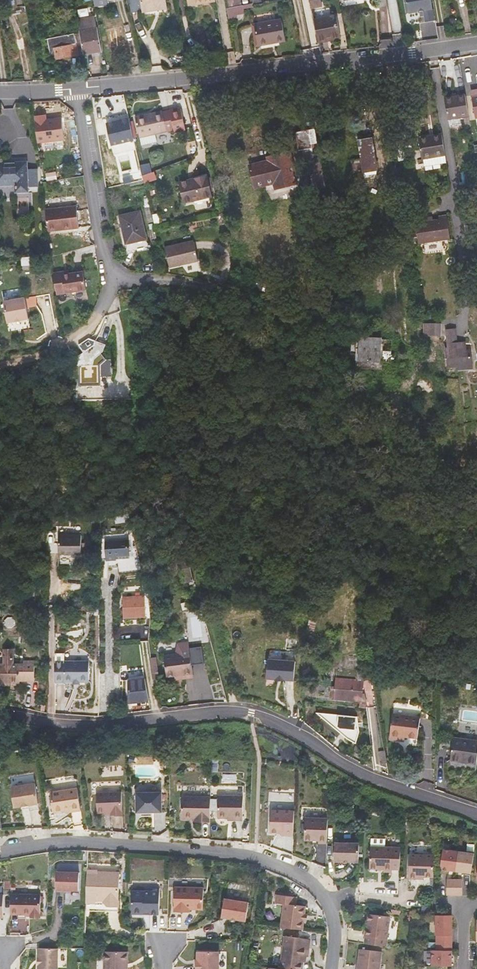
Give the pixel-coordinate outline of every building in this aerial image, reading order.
[(142,12),(167,9),(166,0),(140,0),(142,12)] [(227,8),(242,6),(241,0),(226,0),(227,8)] [(310,0),(312,9),(322,6),(321,0),(312,0),(310,0)] [(435,22),(431,0),(407,0),(410,14),(424,12),(426,23),(435,22)] [(229,19),(237,17),(236,15),(245,13),(244,9),(243,5),(242,6),(227,8),(229,19)] [(79,31),(97,27),(95,16),(77,19),(79,31)] [(314,21),(319,41),(340,37),(335,16),(314,21)] [(254,24),(258,46),(286,41),(282,19),(254,24)] [(83,54),(84,55),(101,51),(97,27),(79,31),(80,33),(83,54)] [(83,54),(80,33),(74,35),(74,34),(47,39),(51,58),(56,57),(56,59),(83,54)] [(469,115),(465,94),(444,98),(450,127),(465,124),(464,116),(469,115)] [(186,129),(180,107),(162,112),(162,111),(135,117),(142,145),(157,142),(155,136),(186,129)] [(37,142),(63,138),(61,119),(54,120),(54,118),(46,119),(45,114),(34,115),(37,142)] [(106,123),(111,145),(133,140),(128,118),(106,123)] [(318,147),(315,129),(302,131),(305,149),(318,147)] [(302,131),(296,132),(299,150),(305,149),(302,131)] [(445,155),(442,134),(418,138),(422,159),(423,158),(445,155)] [(377,170),(372,138),(359,140),(362,159),(352,160),(354,173),(364,172),(377,170)] [(406,160),(402,140),(395,141),(398,161),(406,160)] [(273,185),(274,190),(299,184),(291,150),(266,156),(266,160),(248,164),(254,189),(273,185)] [(445,155),(423,158),(424,166),(447,162),(445,155)] [(0,162),(0,186),(14,186),(15,193),(29,192),(29,187),(39,186),(38,168),(28,169),(28,161),(0,162)] [(145,182),(157,178),(155,171),(143,175),(145,182)] [(212,197),(206,175),(179,182),(184,203),(212,197)] [(76,201),(46,206),(49,228),(80,223),(76,201)] [(147,239),(140,211),(119,215),(126,244),(147,239)] [(450,239),(447,214),(438,216),(439,219),(415,222),(418,244),(450,239)] [(49,237),(38,239),(40,250),(51,248),(49,237)] [(126,258),(150,252),(147,239),(126,244),(126,258)] [(198,261),(193,240),(165,247),(170,268),(198,261)] [(21,257),(22,270),(36,268),(35,256),(21,257)] [(64,268),(56,269),(60,290),(89,285),(86,267),(65,271),(64,268)] [(25,298),(4,302),(9,323),(30,319),(25,298)] [(436,335),(436,323),(424,323),(423,335),(436,335)] [(446,331),(447,339),(456,340),(455,330),(446,331)] [(359,348),(360,337),(352,337),(351,351),(356,351),(356,348),(359,348)] [(381,361),(382,338),(360,337),(359,348),(356,348),(356,351),(356,360),(381,361)] [(101,385),(100,364),(106,359),(101,353),(103,352),(106,344),(95,340),(94,345),(78,356),(79,386),(101,385)] [(472,367),(471,355),(466,355),(466,351),(465,343),(447,342),(448,347),(446,347),(448,366),(458,365),(458,368),(472,367)] [(381,369),(381,361),(356,360),(356,367),(381,369)] [(128,511),(114,513),(115,524),(130,522),(128,511)] [(59,553),(81,553),(81,536),(59,535),(59,553)] [(131,549),(109,549),(109,566),(124,566),(124,562),(131,562),(131,549)] [(146,619),(145,596),(123,597),(123,620),(146,619)] [(314,641),(316,621),(309,619),(307,631),(306,641),(314,641)] [(176,654),(190,652),(189,647),(188,642),(178,644),(176,654)] [(189,647),(190,652),(176,654),(164,656),(167,677),(178,675),(179,679),(185,678),(193,677),(191,664),(204,662),(201,645),(189,647)] [(0,665),(0,686),(10,686),(10,684),(32,684),(32,665),(22,665),(13,665),(13,650),(3,650),(3,665),(0,665)] [(89,681),(89,661),(64,661),(64,656),(56,656),(55,681),(64,681),(73,681),(72,679),(80,679),(80,681),(89,681)] [(293,680),(294,662),(267,660),(266,679),(275,679),(275,681),(284,681),(285,680),(293,680)] [(361,701),(363,681),(337,678),(336,686),(331,686),(330,698),(361,701)] [(148,700),(145,679),(129,680),(128,702),(148,700)] [(358,716),(317,712),(348,738),(356,743),(360,731),(358,716)] [(418,737),(420,718),(393,714),(389,739),(400,740),(401,735),(405,736),(418,737)] [(368,734),(360,731),(356,743),(364,745),(368,734)] [(476,764),(476,759),(476,740),(453,737),(450,760),(476,764)] [(34,773),(11,776),(12,783),(35,781),(34,773)] [(36,783),(11,787),(14,807),(22,806),(31,805),(39,803),(36,783)] [(78,788),(50,792),(53,812),(65,810),(72,809),(72,811),(81,810),(78,788)] [(122,792),(96,793),(97,813),(111,812),(111,814),(123,813),(122,792)] [(161,793),(137,793),(137,812),(162,811),(161,793)] [(243,797),(218,796),(217,818),(228,818),(234,818),(234,820),(242,821),(243,797)] [(209,797),(180,797),(180,818),(194,819),(194,822),(209,822),(209,797)] [(293,811),(270,810),(269,832),(281,832),(284,832),(283,835),(292,835),(293,811)] [(317,843),(325,843),(326,819),(304,818),(303,840),(317,840),(317,843)] [(333,860),(357,861),(358,843),(333,842),(333,860)] [(391,869),(398,870),(399,847),(369,846),(368,868),(383,869),(383,871),(391,872),(391,869)] [(457,851),(442,849),(439,868),(442,869),(453,870),(455,871),(457,851)] [(473,853),(457,851),(455,871),(459,871),(463,872),(470,873),(473,853)] [(433,868),(433,855),(408,854),(408,878),(417,878),(417,876),(423,877),(433,877),(433,868)] [(96,871),(86,870),(85,903),(95,904),(95,902),(106,902),(105,905),(117,906),(118,889),(116,889),(116,883),(118,883),(118,872),(109,872),(109,873),(96,873),(96,871)] [(78,872),(56,871),(56,889),(78,890),(78,872)] [(203,888),(174,887),(174,911),(190,911),(190,909),(203,909),(203,888)] [(160,891),(132,891),(132,911),(134,913),(141,914),(141,911),(150,911),(149,914),(159,914),(160,891)] [(40,895),(10,894),(10,914),(30,914),(30,915),(40,916),(40,895)] [(249,902),(224,898),(221,917),(246,920),(249,902)] [(304,920),(305,914),(306,905),(283,903),(280,926),(303,929),(304,920)] [(385,946),(389,916),(368,913),(366,927),(364,927),(363,935),(364,935),(364,943),(385,946)] [(435,934),(436,934),(451,935),(451,927),(451,915),(446,915),(440,915),(435,915),(435,934)] [(285,936),(281,968),(302,968),(303,962),(303,956),(306,956),(308,957),(310,939),(285,936)] [(37,948),(37,968),(56,968),(57,948),(37,948)] [(381,951),(359,948),(356,968),(378,968),(381,951)] [(450,950),(435,950),(431,950),(431,965),(436,965),(450,966),(450,950)] [(104,951),(104,968),(126,968),(126,963),(127,963),(128,951),(104,951)] [(197,951),(197,960),(195,960),(195,968),(219,968),(219,951),(197,951)]
